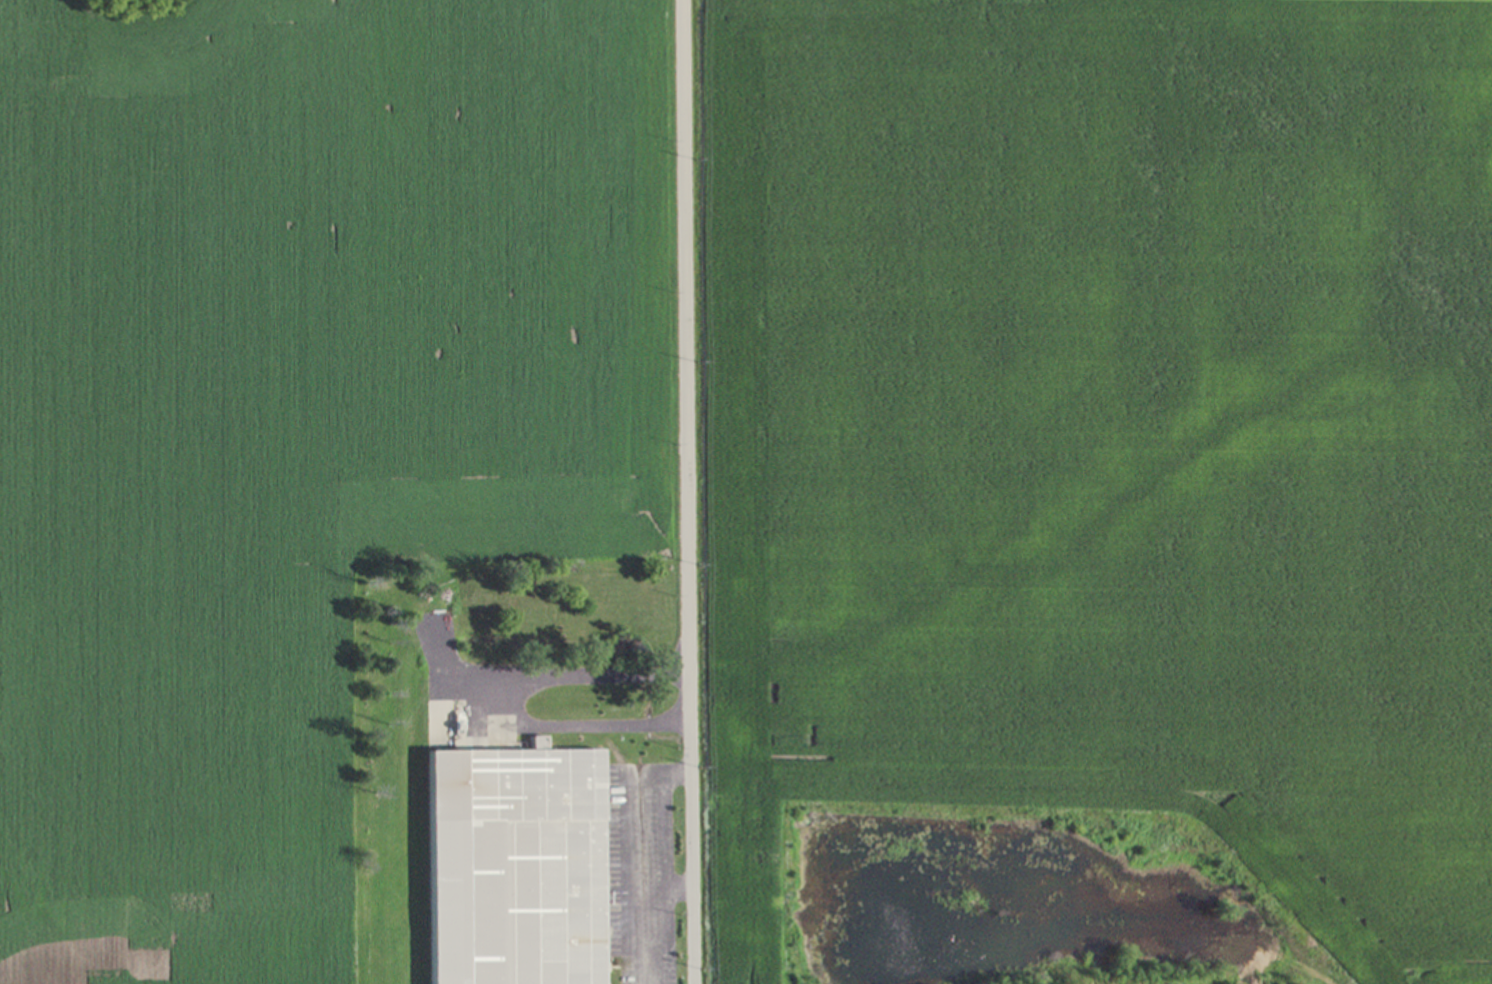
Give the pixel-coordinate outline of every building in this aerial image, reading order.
[(424,983),(601,983),(601,749),(545,749),(545,735),(529,735),(529,750),(423,750),(424,983)]
